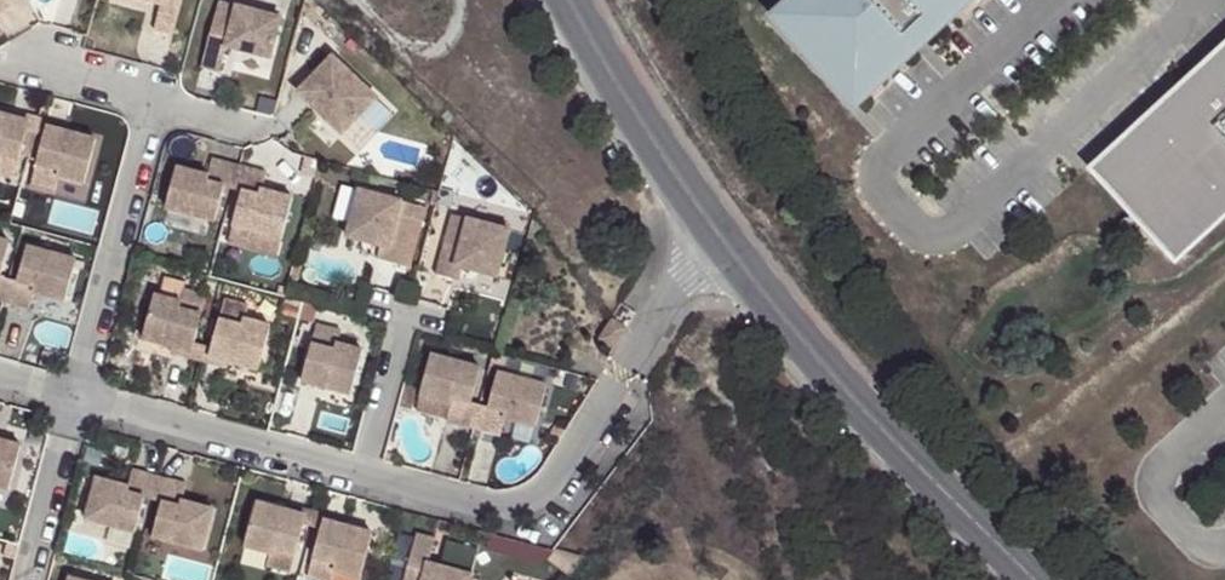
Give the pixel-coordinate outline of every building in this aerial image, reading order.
[(12,0),(2,0),(0,1),(0,19),(17,8),(12,0)] [(172,5),(164,31),(182,37),(192,0),(174,0),(172,5)] [(779,16),(854,98),(911,45),(902,36),(924,17),(932,25),(960,0),(797,0),(779,16)] [(251,46),(248,52),(280,61),(292,20),(229,2),(210,70),(228,75),(236,49),(238,42),(251,46)] [(0,27),(0,36),(2,39),(9,34),(3,25),(0,27)] [(236,49),(248,52),(251,46),(238,42),(236,49)] [(1097,176),(1184,96),(1192,105),(1214,85),(1205,76),(1224,58),(1224,47),(1092,170),(1097,176)] [(1097,176),(1172,257),(1224,208),(1224,58),(1205,76),(1214,85),(1192,105),(1184,96),(1097,176)] [(343,59),(316,86),(329,99),(320,107),(349,138),(385,103),(343,59)] [(329,99),(316,86),(307,94),(320,107),(329,99)] [(42,134),(47,119),(20,111),(19,117),(35,122),(32,131),(42,134)] [(19,117),(0,112),(0,174),(19,179),(24,159),(34,162),(42,134),(32,131),(35,122),(19,117)] [(73,126),(47,119),(42,134),(50,136),(53,128),(71,133),(73,126)] [(102,142),(71,133),(53,128),(50,136),(42,134),(34,162),(42,164),(36,185),(61,192),(64,179),(89,186),(102,142)] [(229,190),(235,166),(218,162),(213,180),(212,185),(205,184),(206,178),(181,171),(170,211),(216,223),(219,224),(229,190)] [(229,190),(238,193),(245,170),(235,166),(229,190)] [(245,170),(238,193),(247,195),(253,173),(245,170)] [(271,177),(253,173),(247,195),(237,230),(286,244),(298,205),(273,198),(271,203),(264,201),(266,195),(271,177)] [(385,252),(382,264),(406,270),(422,211),(364,195),(351,242),(367,247),(385,252)] [(216,223),(170,211),(166,229),(211,241),(216,223)] [(468,274),(487,280),(500,284),(514,237),(458,221),(441,281),(464,288),(468,274)] [(286,244),(237,230),(233,247),(281,261),(286,244)] [(4,275),(15,241),(0,236),(0,291),(4,275)] [(23,279),(16,302),(34,308),(39,291),(41,284),(47,287),(45,293),(70,300),(82,260),(33,245),(23,279)] [(374,262),(382,264),(385,252),(367,247),(366,252),(368,259),(374,262)] [(484,287),(487,280),(468,274),(464,288),(474,291),(478,291),(484,287)] [(14,277),(4,275),(0,291),(0,298),(7,300),(14,277)] [(23,279),(14,277),(7,300),(16,302),(23,279)] [(145,340),(176,347),(194,353),(197,344),(210,296),(187,290),(189,284),(165,278),(160,297),(157,296),(145,340)] [(321,310),(292,301),(287,318),(316,327),(321,310)] [(214,358),(230,363),(262,372),(274,328),(247,322),(251,308),(230,302),(216,350),(214,358)] [(344,335),(320,327),(304,384),(354,398),(366,355),(340,348),(344,335)] [(202,362),(206,347),(197,344),(194,353),(176,347),(174,354),(202,362)] [(216,350),(206,347),(202,362),(228,369),(230,363),(214,358),(216,350)] [(448,427),(467,432),(473,409),(482,374),(432,360),(421,400),(448,408),(449,402),(455,403),(453,410),(448,427)] [(491,414),(484,437),(502,442),(507,425),(508,419),(514,420),(513,427),(539,433),(550,392),(501,378),(491,414)] [(475,434),(481,411),(473,409),(467,432),(475,434)] [(491,414),(481,411),(475,434),(484,437),(491,414)] [(11,491),(24,446),(0,439),(0,488),(11,491)] [(387,459),(384,468),(394,470),(396,461),(387,459)] [(135,533),(145,499),(152,475),(134,470),(129,487),(127,496),(121,494),(123,486),(97,478),(85,520),(135,533)] [(154,502),(161,478),(152,475),(145,499),(154,502)] [(171,481),(161,478),(154,502),(164,504),(171,481)] [(171,481),(164,504),(155,538),(203,552),(215,510),(189,504),(187,512),(180,510),(182,502),(186,485),(171,481)] [(129,487),(123,486),(121,494),(127,496),(129,487)] [(187,512),(189,504),(182,502),(180,510),(187,512)] [(290,576),(304,527),(306,519),(288,514),(257,505),(245,549),(270,557),(266,569),(290,576)] [(312,530),(316,515),(290,509),(288,514),(306,519),(304,527),(312,530)] [(343,523),(316,515),(312,530),(321,532),(324,524),(342,529),(343,523)] [(321,532),(309,579),(333,579),(335,574),(355,579),(360,579),(372,537),(342,529),(324,524),(321,532)] [(439,573),(437,579),(427,576),(429,570),(436,543),(418,538),(406,579),(464,579),(439,573)] [(437,579),(439,573),(429,570),(427,576),(437,579)]
